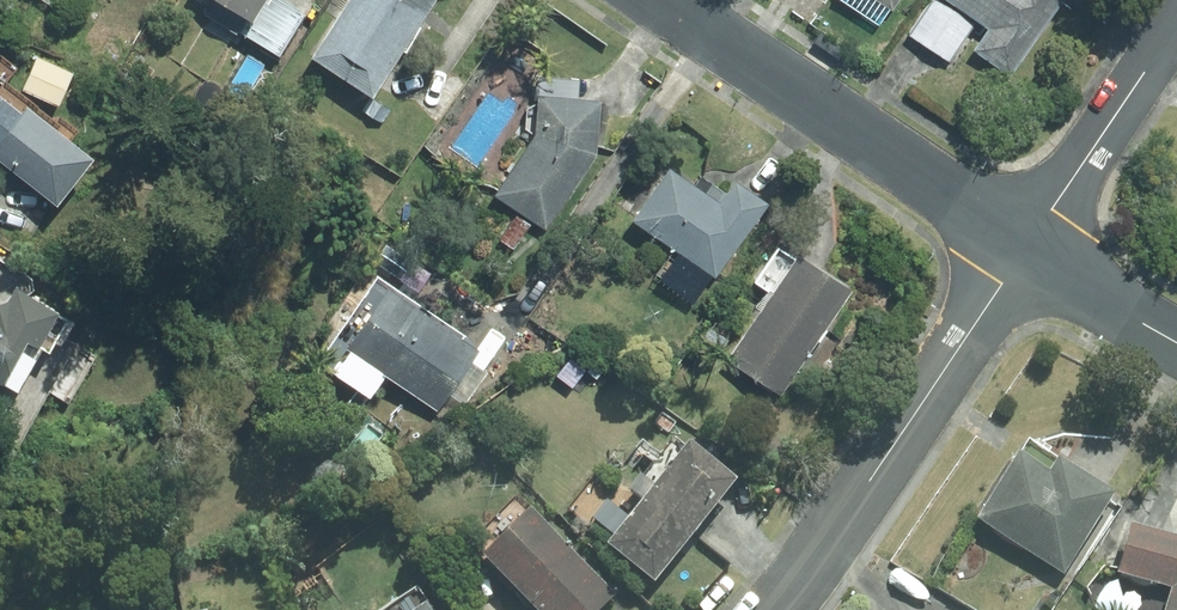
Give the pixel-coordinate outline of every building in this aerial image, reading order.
[(206,17),(238,35),(240,33),(281,57),(305,15),(279,0),(216,0),(206,17)] [(314,58),(376,97),(436,0),(349,0),(314,58)] [(939,0),(934,0),(910,36),(951,62),(976,23),(939,0)] [(990,28),(974,51),(1012,76),(1063,0),(949,0),(990,28)] [(60,105),(75,69),(37,53),(22,88),(60,105)] [(542,231),(593,156),(598,100),(535,95),(532,134),(491,196),(542,231)] [(95,160),(27,108),(23,114),(0,96),(0,163),(58,208),(95,160)] [(698,183),(673,167),(636,222),(719,279),(771,202),(739,180),(724,202),(721,200),(725,193),(703,176),(698,183)] [(513,252),(529,227),(500,209),(485,233),(513,252)] [(782,397),(856,289),(802,253),(729,360),(782,397)] [(6,382),(32,337),(44,344),(62,311),(19,286),(11,299),(0,302),(0,378),(6,382)] [(349,347),(439,412),(481,353),(391,288),(349,347)] [(362,443),(379,442),(379,418),(362,418),(362,443)] [(979,514),(1065,570),(1119,488),(1062,451),(1060,456),(1030,436),(979,514)] [(741,484),(693,445),(609,548),(657,587),(741,484)] [(571,513),(579,502),(571,496),(563,508),(571,513)] [(533,609),(605,609),(617,598),(534,514),(485,562),(533,609)] [(1135,520),(1119,571),(1173,587),(1166,609),(1176,609),(1176,533),(1135,520)] [(427,602),(414,609),(433,609),(427,602)]
